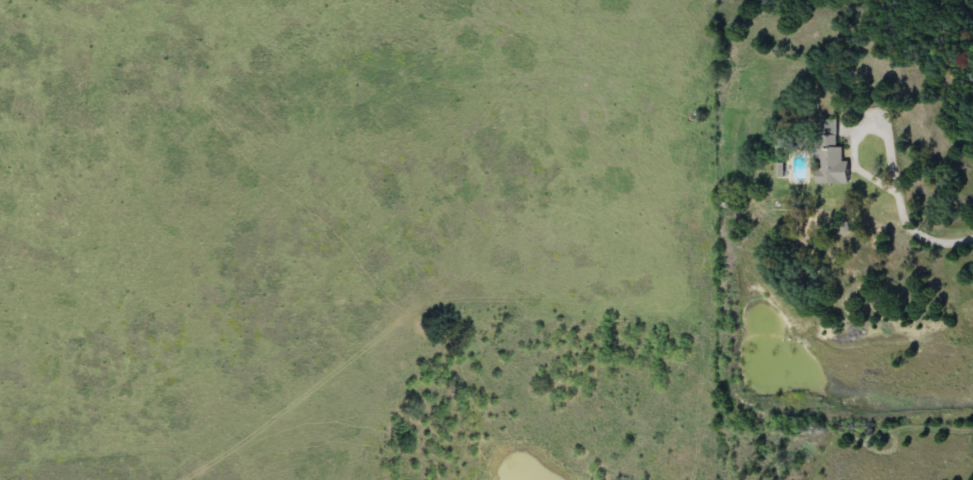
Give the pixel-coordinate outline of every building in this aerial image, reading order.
[(819,184),(819,120),(839,120),(840,162),(850,162),(850,184),(819,184)]
